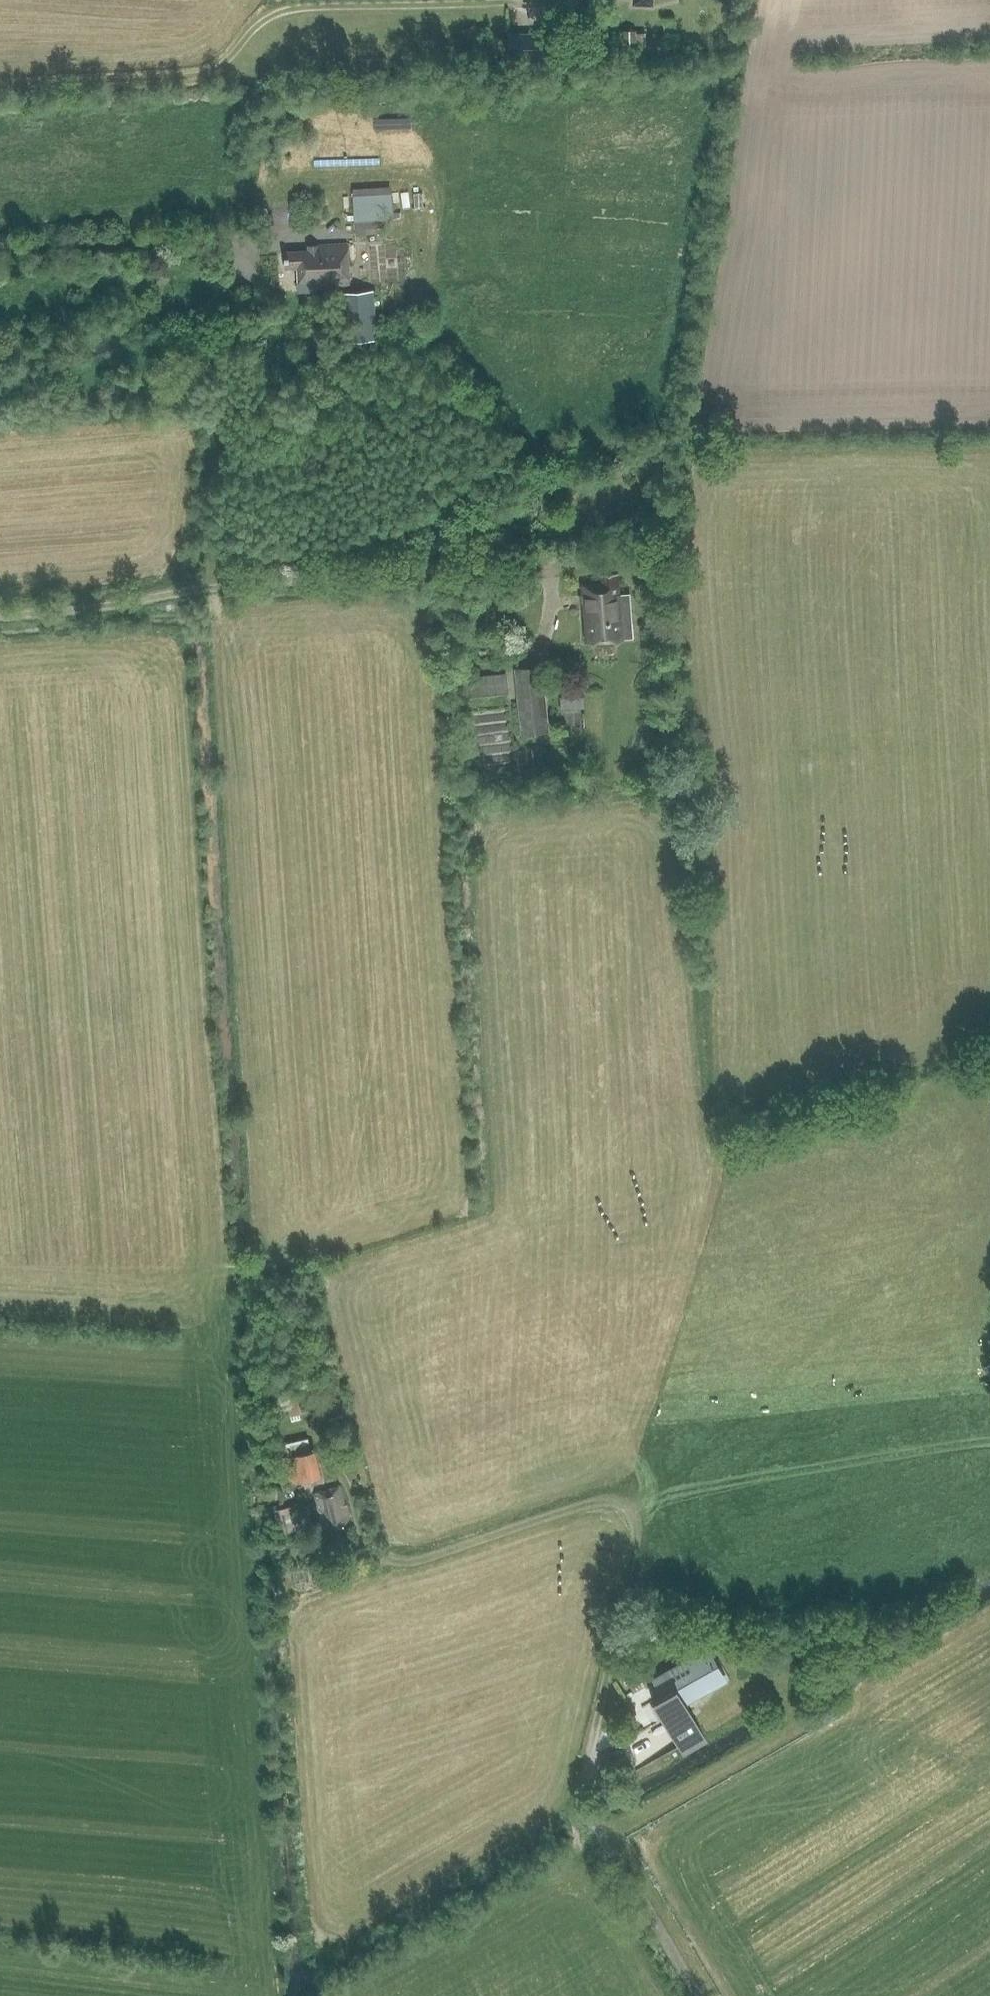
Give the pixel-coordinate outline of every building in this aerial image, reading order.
[(636,31),(622,31),(621,49),(637,49),(636,31)] [(545,59),(545,33),(509,34),(509,60),(545,59)] [(382,219),(354,219),(354,239),(382,239),(382,219)] [(319,250),(285,251),(286,268),(298,268),(299,291),(314,290),(314,286),(350,285),(347,243),(318,245),(319,250)] [(373,290),(342,293),(346,342),(376,340),(373,290)] [(616,574),(600,576),(601,585),(582,587),(586,643),(632,639),(628,595),(618,596),(616,574)] [(458,678),(460,698),(508,692),(506,673),(458,678)] [(522,731),(547,729),(543,689),(518,692),(522,731)] [(559,708),(569,708),(581,708),(584,708),(585,697),(582,697),(559,697),(559,708)] [(306,1412),(300,1387),(283,1391),(289,1416),(306,1412)] [(282,1457),(288,1483),(321,1475),(315,1450),(282,1457)] [(329,1529),(344,1525),(344,1524),(343,1522),(351,1520),(347,1504),(345,1505),(340,1486),(315,1492),(322,1524),(327,1523),(329,1528),(328,1528),(329,1529)] [(274,1509),(279,1534),(296,1530),(291,1506),(274,1509)] [(652,1700),(684,1757),(708,1743),(683,1699),(722,1677),(708,1653),(657,1681),(664,1693),(652,1700)] [(634,1761),(670,1740),(657,1719),(622,1740),(634,1761)]
